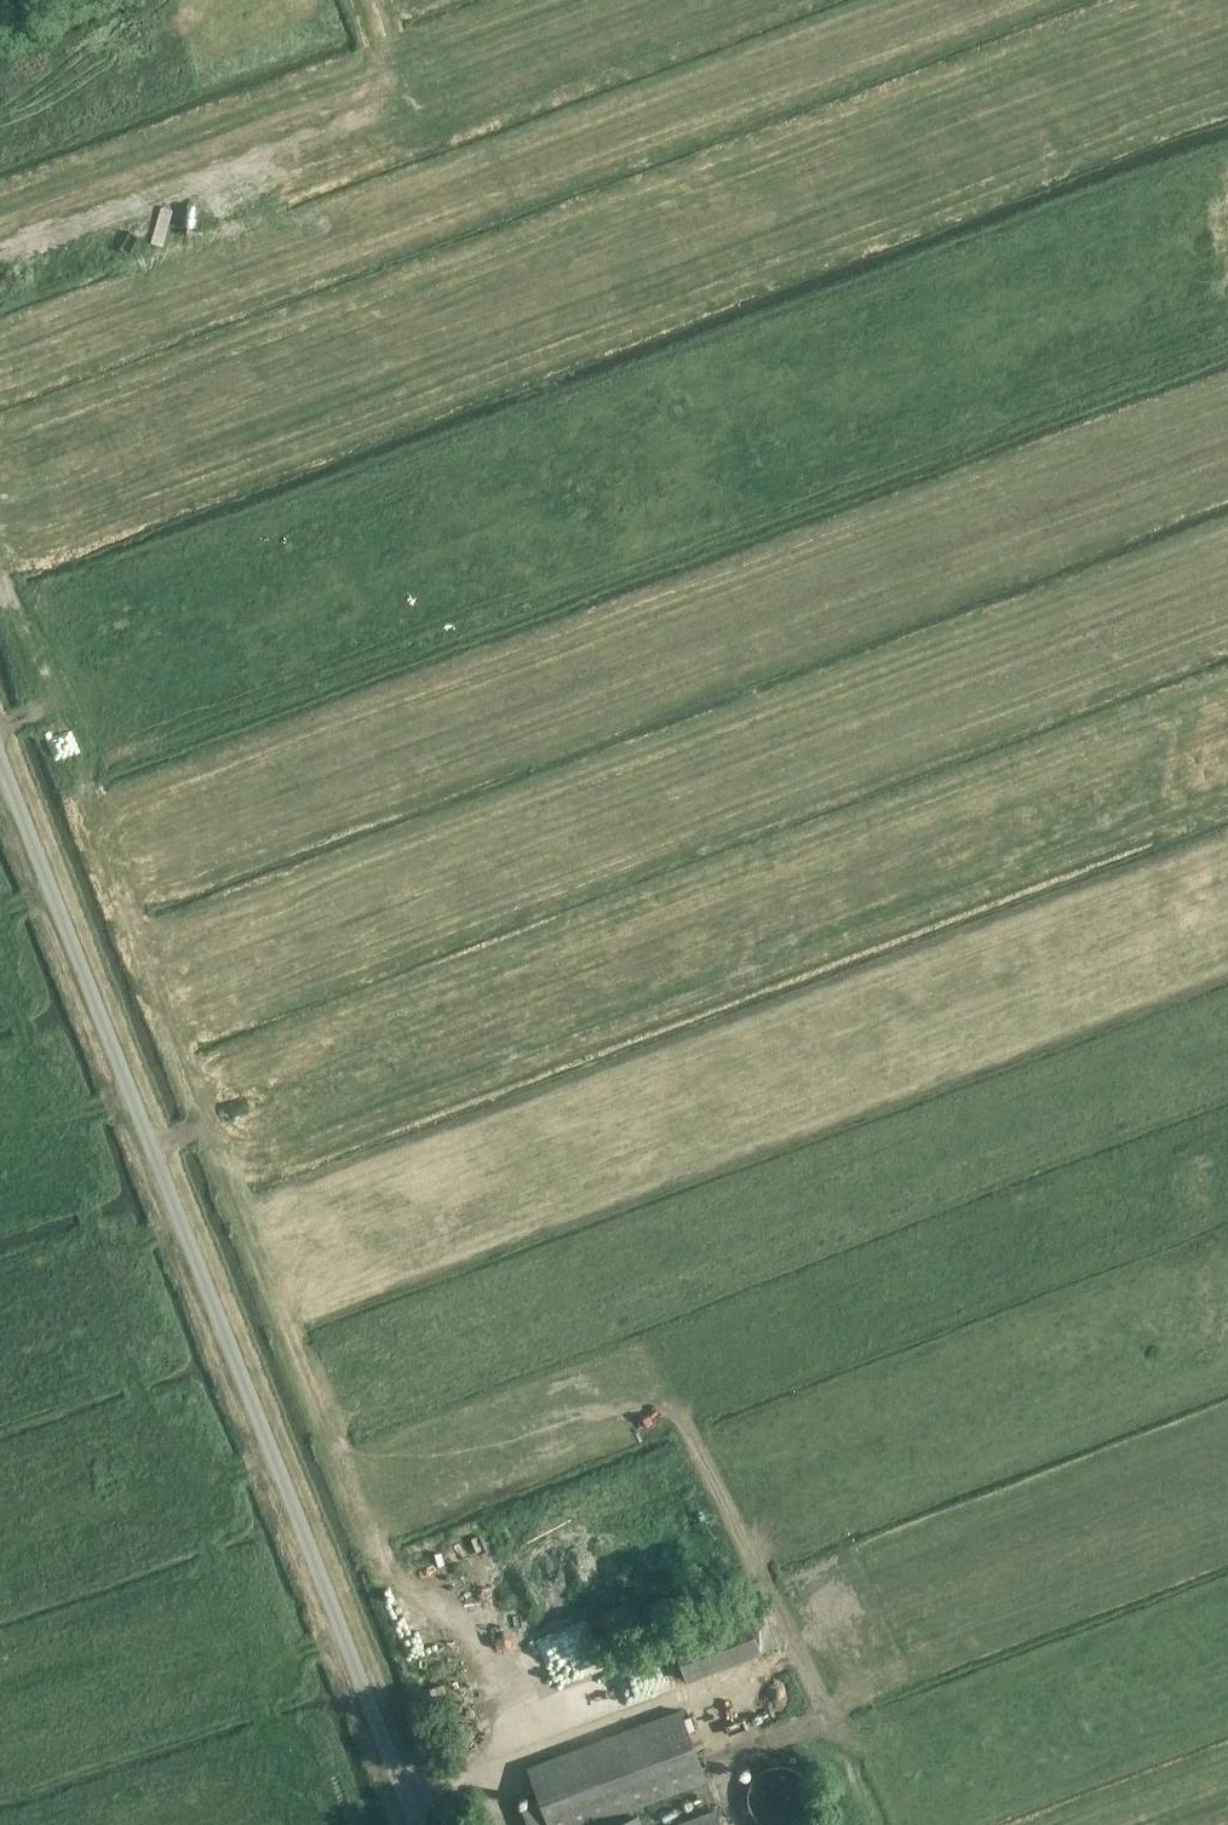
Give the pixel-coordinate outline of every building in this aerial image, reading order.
[(744,1603),(673,1633),(688,1679),(762,1651),(744,1603)] [(706,1779),(679,1708),(529,1764),(552,1824),(582,1824),(706,1779)] [(766,1824),(792,1824),(793,1824),(802,1818),(808,1809),(811,1798),(809,1787),(804,1777),(796,1769),(786,1765),(775,1765),(764,1768),(755,1775),(749,1784),(747,1795),(748,1806),(753,1816),(761,1823),(766,1824)] [(714,1809),(672,1824),(720,1824),(714,1809)] [(638,1812),(604,1824),(642,1824),(638,1812)]
